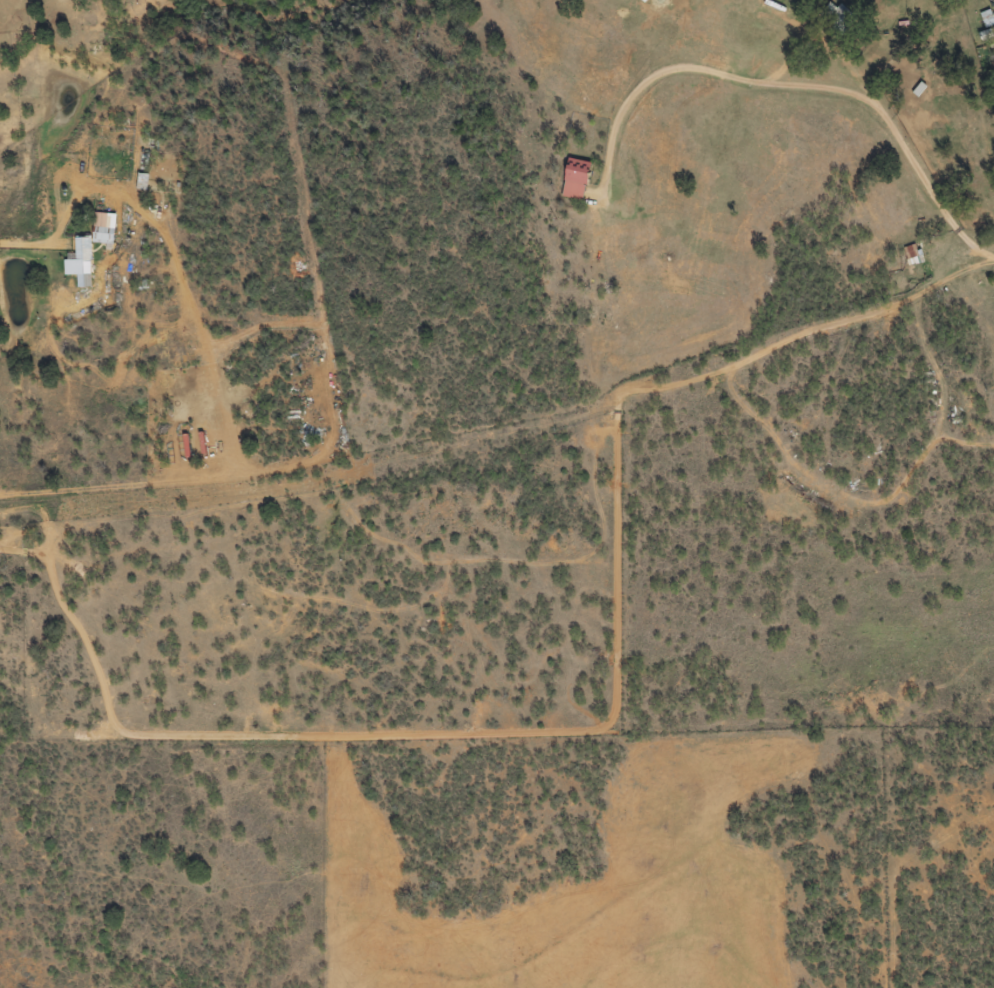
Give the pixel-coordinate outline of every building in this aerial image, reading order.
[(836,9),(834,6),(824,11),(836,34),(854,24),(843,5),(836,9)] [(993,15),(992,11),(981,15),(986,30),(993,27),(993,15)] [(586,201),(592,162),(569,159),(563,198),(586,201)] [(904,249),(910,268),(925,263),(919,244),(904,249)] [(78,275),(78,289),(92,289),(92,254),(77,254),(77,263),(72,263),(72,275),(78,275)]
